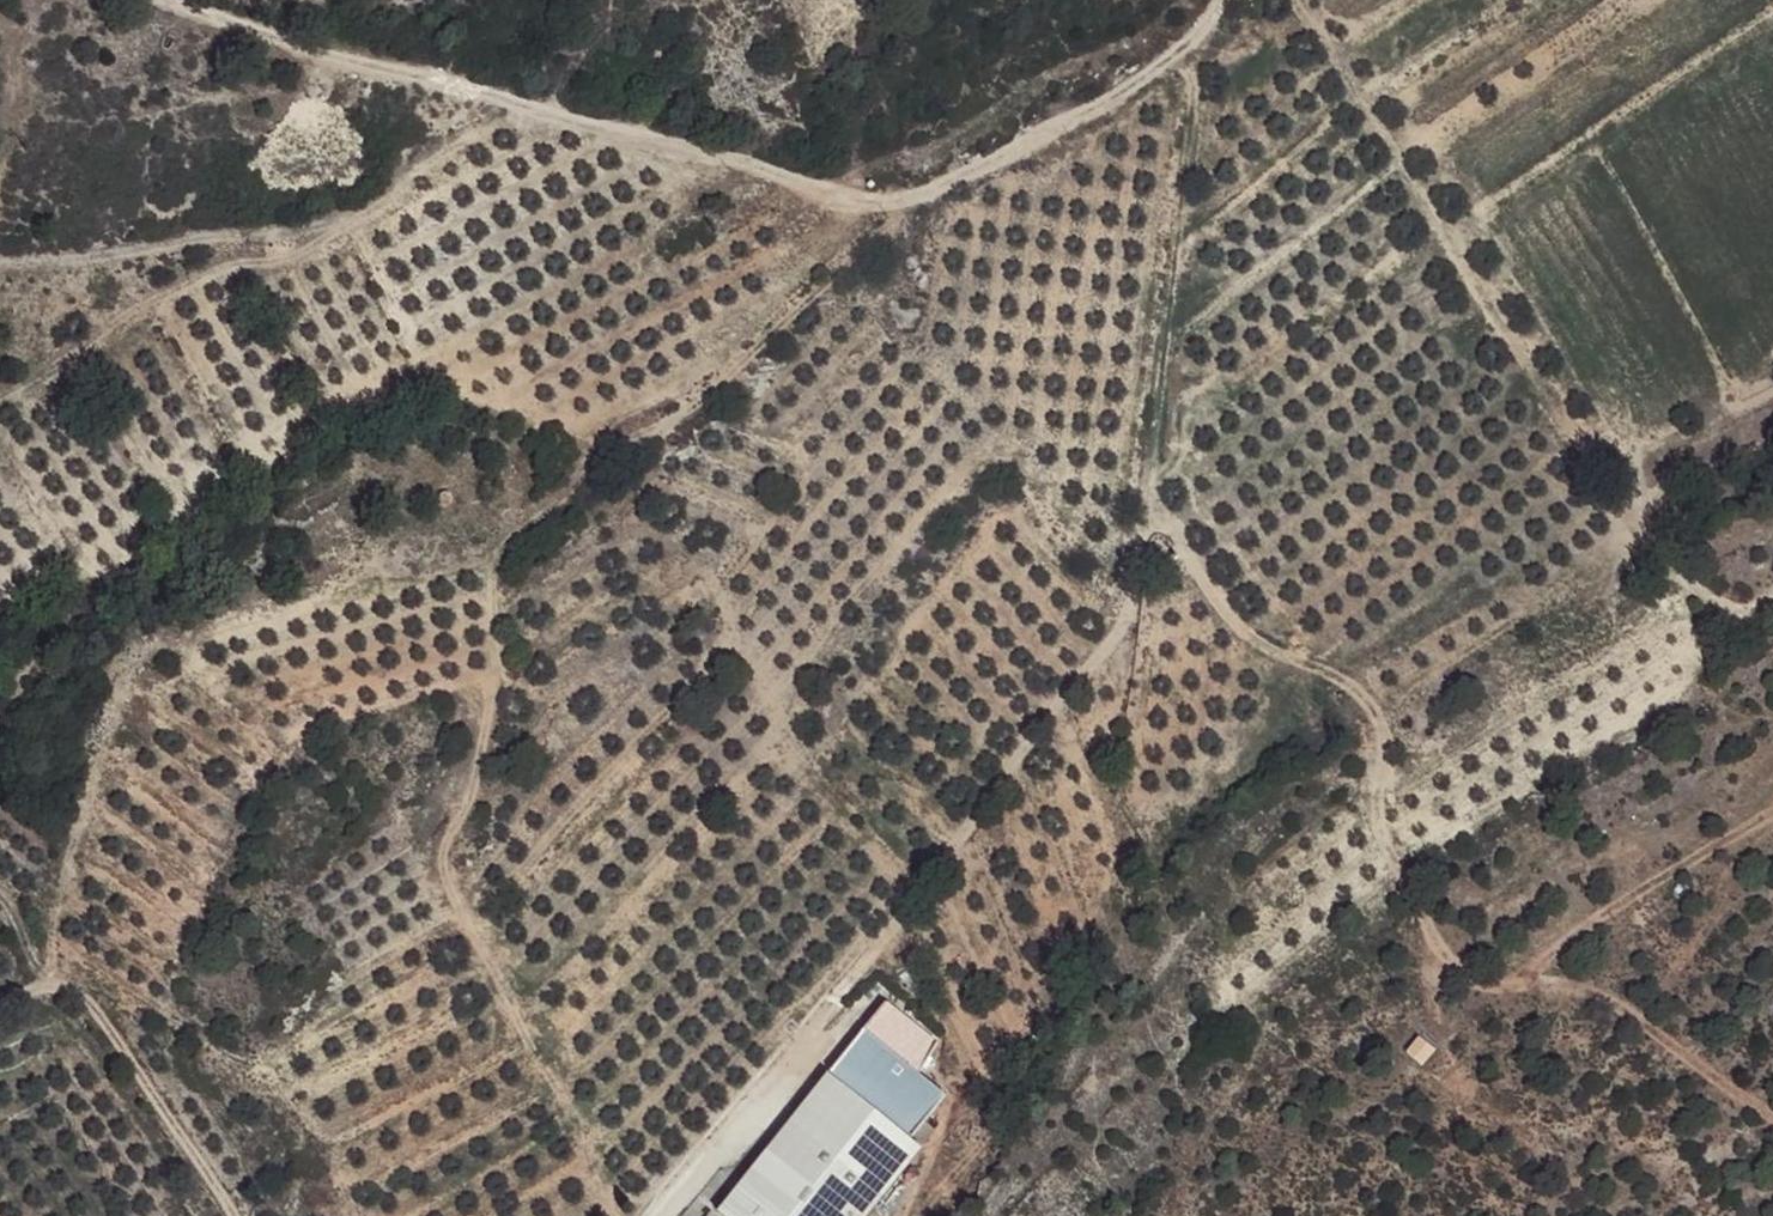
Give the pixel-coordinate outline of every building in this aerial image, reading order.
[(890,1005),(868,1028),(879,1043),(924,1078),(940,1042),(890,1005)] [(879,1043),(868,1028),(833,1080),(918,1146),(932,1126),(879,1043)] [(1423,1045),(1411,1034),(1401,1053),(1410,1062),(1423,1045)] [(924,1078),(879,1043),(932,1126),(952,1099),(924,1078)] [(833,1080),(726,1215),(875,1215),(924,1153),(918,1146),(833,1080)]
